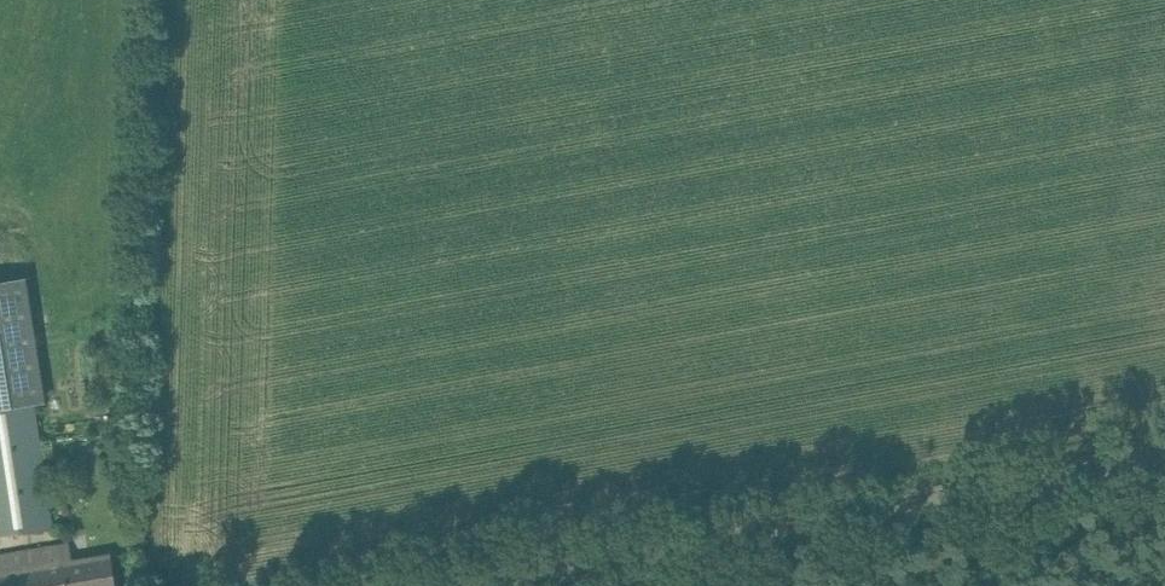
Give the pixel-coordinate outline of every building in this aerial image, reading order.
[(31,405),(46,402),(27,277),(0,282),(0,525),(1,532),(52,523),(31,405)] [(108,553),(70,559),(67,542),(0,554),(0,585),(114,585),(108,553)]
